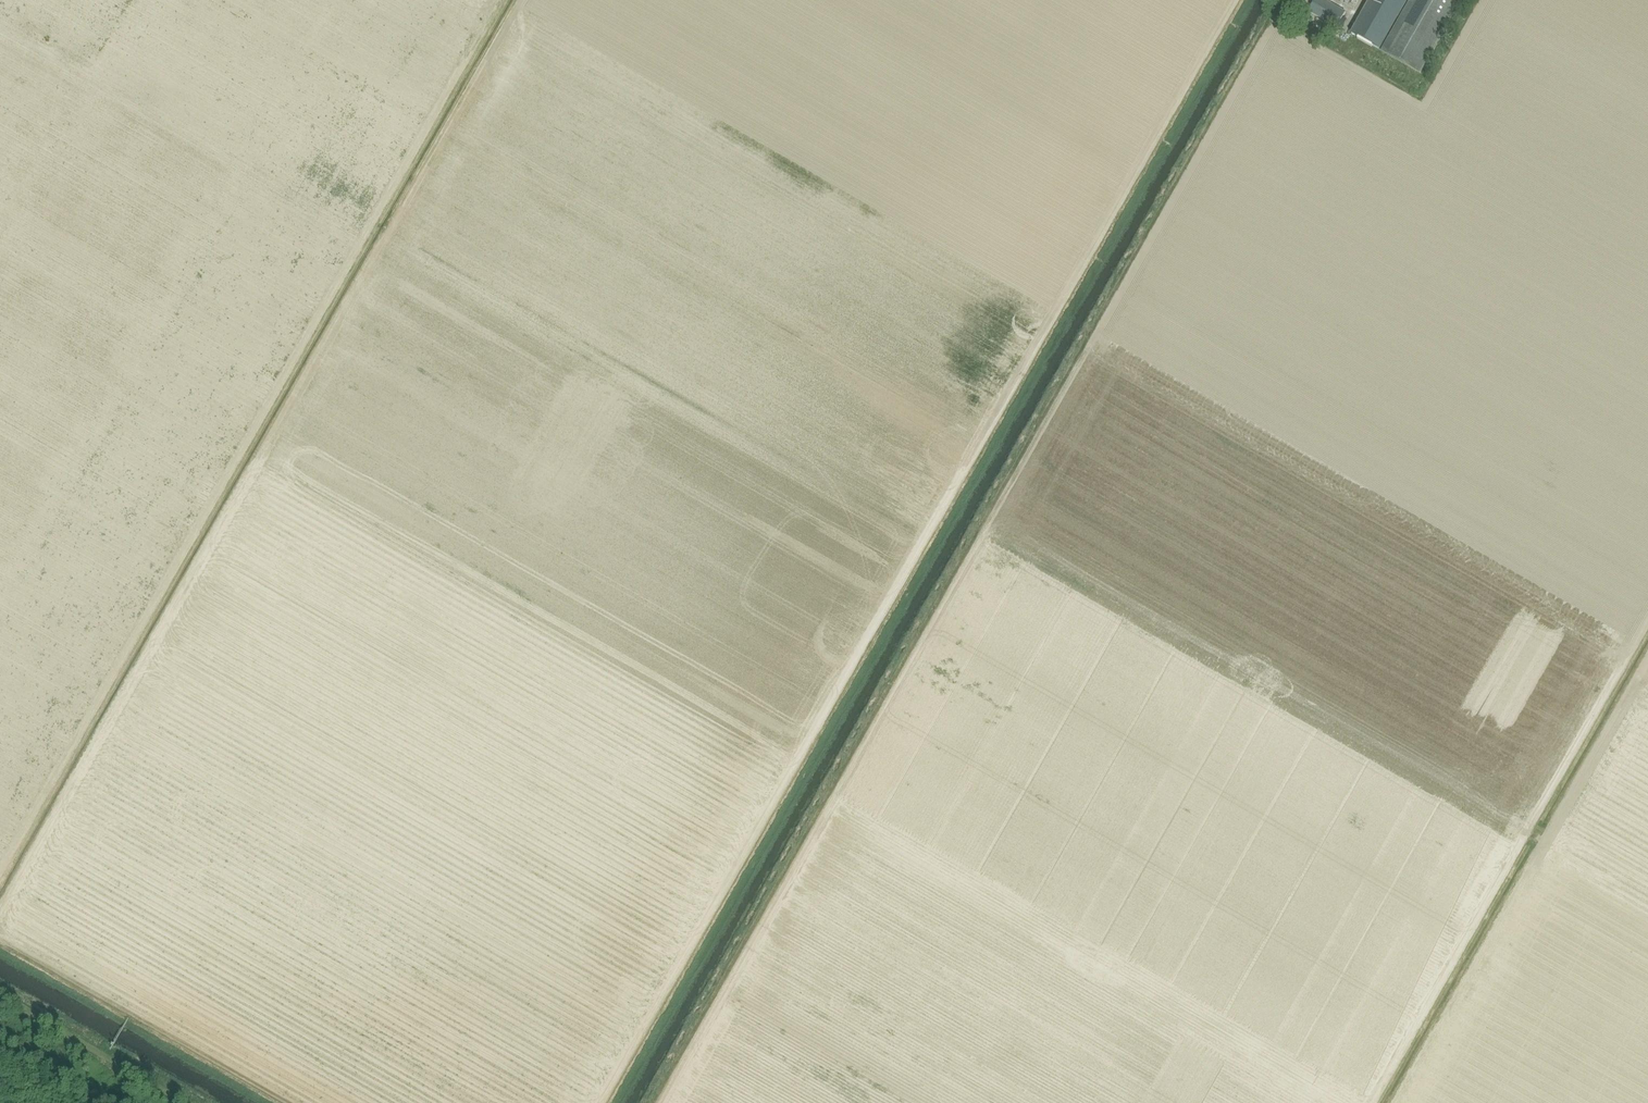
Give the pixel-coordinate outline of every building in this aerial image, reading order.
[(1346,13),(1324,0),(1314,0),(1308,12),(1336,28),(1346,13)] [(1408,0),(1367,0),(1369,1),(1351,34),(1380,50),(1408,0)] [(1383,52),(1420,72),(1460,0),(1412,0),(1383,52)]
